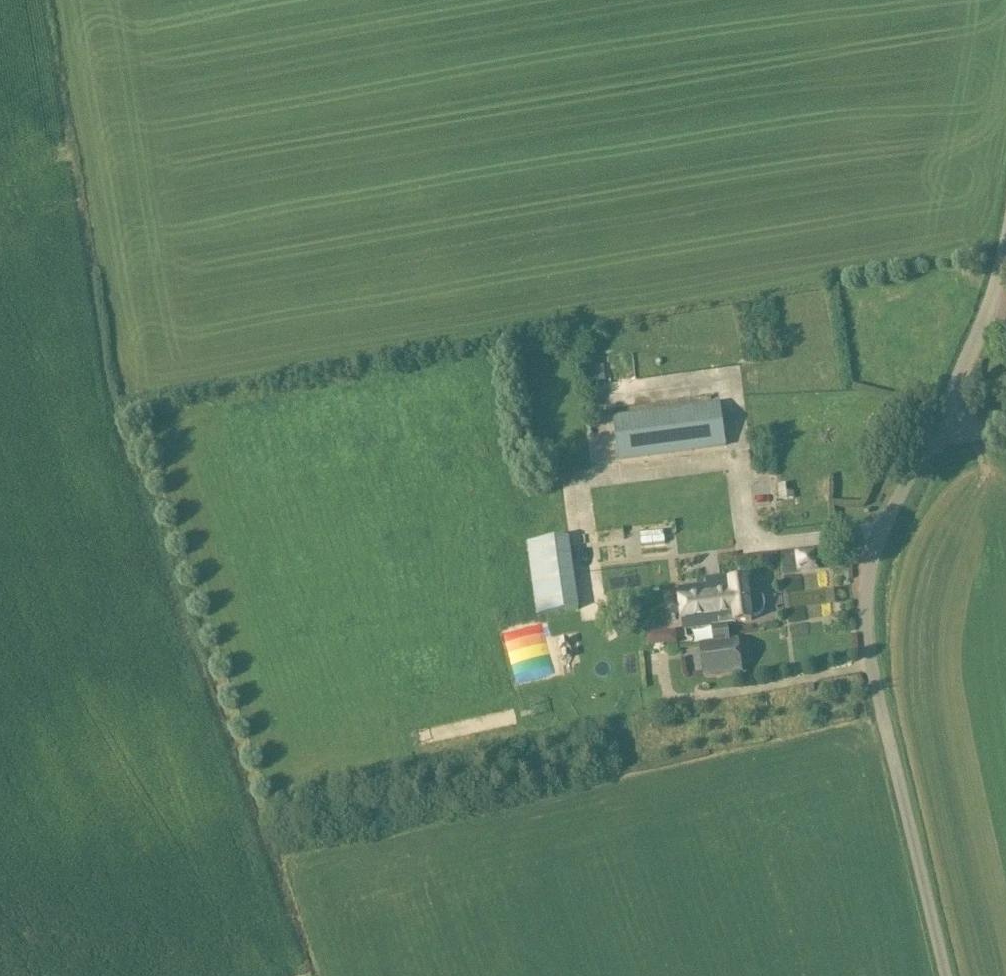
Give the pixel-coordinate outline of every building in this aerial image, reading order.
[(604,366),(590,368),(592,383),(605,381),(604,366)] [(721,404),(613,418),(618,462),(726,447),(721,404)] [(580,610),(570,538),(527,544),(537,616),(580,610)] [(819,549),(780,550),(781,571),(820,570),(819,549)] [(711,628),(713,645),(700,647),(704,677),(741,671),(737,642),(731,643),(728,625),(752,622),(752,618),(757,617),(759,616),(761,615),(763,612),(764,610),(765,608),(765,606),(765,603),(765,601),(764,598),(762,596),(761,595),(758,593),(755,592),(752,592),(749,593),(747,580),(679,589),(684,631),(711,628)] [(787,620),(832,617),(831,604),(787,607),(787,620)] [(650,647),(678,642),(676,629),(648,634),(650,647)]
